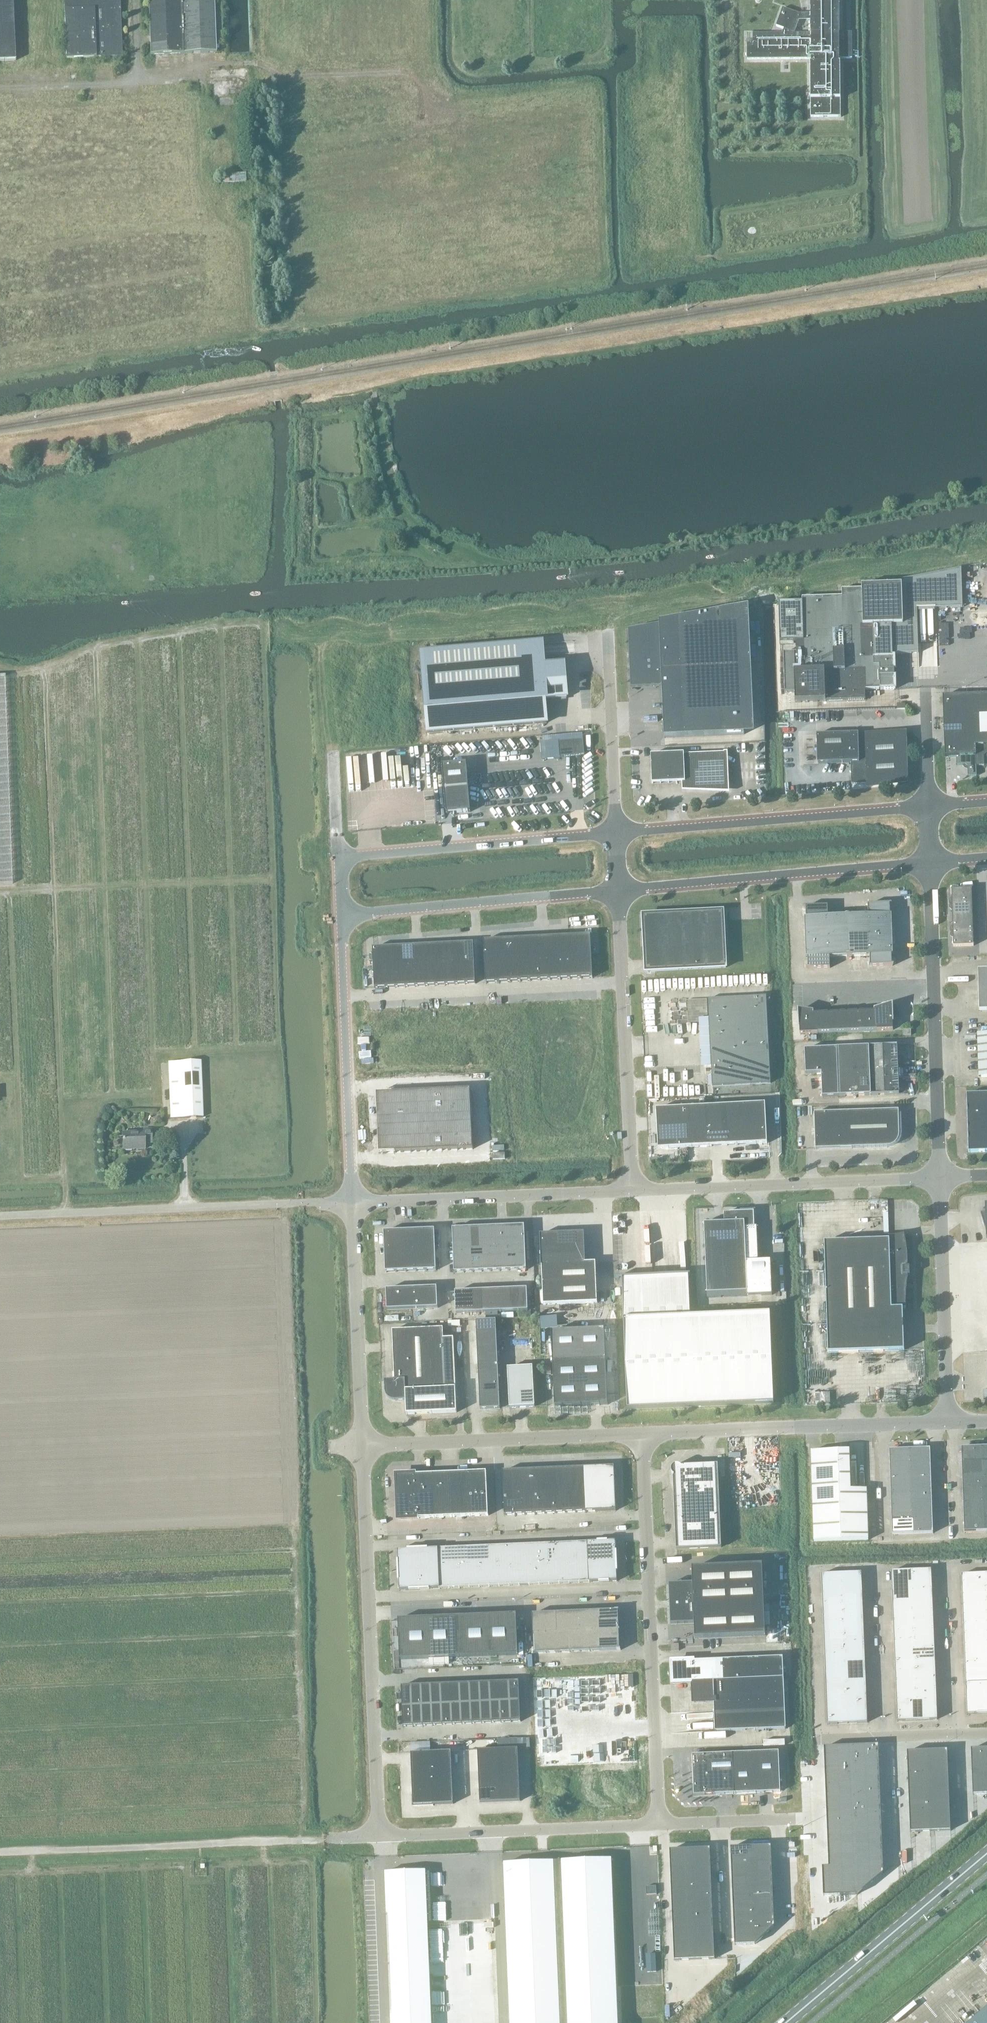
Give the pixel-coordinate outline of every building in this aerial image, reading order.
[(13,0),(0,0),(0,61),(16,60),(13,0)] [(67,58),(123,56),(120,0),(64,0),(67,58)] [(151,55),(217,52),(215,0),(149,0),(151,55)] [(839,0),(811,0),(811,1),(811,13),(811,33),(794,33),(801,15),(783,8),(776,26),(784,29),(782,33),(753,33),(753,40),(747,40),(747,59),(811,59),(811,63),(810,63),(811,117),(841,117),(840,62),(839,62),(839,58),(852,58),(852,33),(840,33),(839,0)] [(215,82),(212,86),(221,92),(224,88),(215,82)] [(246,174),(223,175),(223,182),(246,182),(246,174)] [(963,607),(961,569),(901,580),(901,585),(862,586),(862,589),(842,590),(842,597),(802,598),(802,602),(778,603),(780,643),(796,642),(796,652),(783,653),(785,693),(795,693),(795,703),(866,700),(865,690),(895,689),(894,657),(893,657),(892,654),(919,653),(917,609),(963,607)] [(660,626),(629,631),(631,687),(662,685),(665,738),(744,734),(741,664),(751,664),(749,606),(660,622),(660,626)] [(956,638),(957,679),(982,679),(981,638),(956,638)] [(518,645),(422,653),(429,733),(547,723),(545,700),(567,698),(564,666),(544,667),(543,655),(519,657),(518,645)] [(0,676),(0,884),(12,884),(5,676),(0,676)] [(943,716),(945,757),(948,757),(956,757),(956,765),(965,765),(968,767),(968,776),(976,776),(976,766),(984,766),(984,756),(986,754),(986,695),(943,696),(943,716)] [(862,733),(817,735),(817,764),(851,763),(852,784),(868,783),(895,781),(903,773),(902,736),(866,737),(862,733)] [(580,756),(578,740),(558,742),(559,749),(546,750),(547,758),(580,756)] [(728,752),(724,752),(724,753),(684,754),(684,753),(651,755),(652,784),(685,782),(685,788),(726,789),(725,754),(728,754),(728,752)] [(467,764),(442,766),(446,814),(471,812),(467,764)] [(950,928),(950,932),(950,937),(953,936),(953,947),(974,946),(972,889),(951,890),(952,900),(949,900),(949,904),(950,909),(952,909),(953,928),(950,928)] [(892,966),(890,904),(868,905),(868,916),(828,917),(828,906),(806,907),(808,969),(830,968),(830,957),(850,957),(870,956),(870,967),(892,966)] [(646,972),(726,968),(723,912),(643,916),(646,972)] [(591,935),(484,941),(486,983),(593,978),(591,935)] [(476,981),(475,941),(373,945),(375,986),(476,981)] [(986,1010),(986,970),(978,970),(979,1010),(986,1010)] [(771,1083),(767,996),(708,999),(712,1086),(771,1083)] [(707,1000),(668,1002),(669,1024),(708,1022),(707,1000)] [(877,1011),(861,1012),(810,1014),(810,1012),(799,1011),(800,1034),(893,1030),(893,1019),(900,1019),(900,1018),(896,1005),(892,1006),(877,1009),(877,1011)] [(979,1078),(986,1077),(986,1033),(977,1034),(979,1078)] [(806,1074),(822,1073),(823,1097),(899,1094),(897,1046),(805,1050),(806,1074)] [(201,1061),(168,1063),(171,1118),(204,1117),(201,1061)] [(471,1089),(377,1093),(380,1153),(474,1149),(471,1089)] [(967,1095),(969,1152),(986,1152),(986,1094),(967,1095)] [(658,1149),(767,1144),(765,1104),(656,1109),(658,1149)] [(897,1142),(899,1138),(900,1135),(899,1110),(814,1113),(816,1149),(888,1147),(892,1146),(895,1145),(897,1142)] [(144,1132),(123,1133),(123,1141),(124,1141),(125,1150),(145,1149),(145,1143),(152,1143),(151,1129),(144,1129),(144,1132)] [(758,1262),(757,1228),(755,1228),(754,1212),(730,1213),(724,1214),(725,1223),(704,1224),(707,1294),(748,1292),(748,1296),(772,1295),(771,1262),(758,1262)] [(525,1226),(506,1227),(453,1229),(455,1273),(527,1270),(525,1226)] [(435,1230),(414,1230),(384,1232),(386,1272),(436,1270),(435,1230)] [(543,1305),(597,1303),(596,1263),(585,1263),(584,1234),(541,1235),(543,1305)] [(906,1292),(908,1276),(910,1268),(908,1268),(908,1256),(906,1246),(904,1235),(896,1236),(889,1237),(889,1240),(824,1242),(828,1353),(904,1351),(903,1309),(906,1309),(906,1292)] [(774,1403),(770,1313),(690,1317),(688,1275),(622,1277),(628,1409),(774,1403)] [(386,1289),(387,1310),(438,1308),(437,1287),(386,1289)] [(455,1292),(456,1314),(528,1311),(527,1289),(455,1292)] [(497,1321),(477,1322),(480,1408),(500,1407),(497,1321)] [(395,1380),(385,1381),(385,1392),(386,1396),(388,1398),(390,1400),(393,1401),(396,1401),(406,1401),(407,1415),(457,1412),(456,1388),(454,1338),(444,1338),(444,1328),(393,1330),(395,1380)] [(605,1330),(552,1332),(553,1363),(555,1407),(608,1405),(606,1360),(605,1330)] [(535,1407),(533,1367),(508,1368),(510,1408),(535,1407)] [(962,1448),(965,1532),(986,1531),(986,1447),(962,1448)] [(890,1450),(893,1535),(933,1533),(930,1449),(890,1450)] [(811,1452),(814,1542),(869,1540),(867,1490),(851,1490),(850,1451),(811,1452)] [(677,1549),(721,1547),(718,1466),(700,1466),(700,1464),(700,1466),(674,1467),(677,1549)] [(584,1468),(503,1471),(505,1515),(585,1512),(616,1511),(615,1466),(584,1468)] [(489,1516),(487,1472),(397,1475),(399,1519),(489,1516)] [(617,1581),(616,1541),(398,1550),(400,1590),(617,1581)] [(693,1583),(669,1584),(671,1625),(695,1624),(695,1638),(766,1636),(763,1565),(692,1568),(693,1583)] [(937,1719),(931,1570),(891,1571),(898,1721),(937,1719)] [(868,1722),(864,1633),(861,1573),(822,1574),(828,1724),(868,1722)] [(962,1594),(967,1714),(986,1713),(986,1574),(962,1575),(962,1594)] [(621,1650),(619,1610),(533,1613),(535,1653),(621,1650)] [(517,1614),(398,1619),(400,1659),(457,1657),(518,1654),(517,1614)] [(714,1702),(714,1712),(715,1732),(786,1729),(783,1657),(672,1662),(673,1683),(693,1682),(694,1703),(714,1702)] [(616,1749),(614,1689),(599,1689),(599,1673),(535,1676),(538,1752),(616,1749)] [(519,1681),(401,1686),(403,1726),(521,1722),(519,1681)] [(879,1745),(824,1747),(826,1797),(829,1866),(822,1867),(823,1896),(857,1895),(884,1873),(882,1815),(879,1745)] [(518,1748),(478,1750),(480,1803),(521,1801),(518,1748)] [(971,1749),(973,1789),(973,1794),(986,1794),(986,1748),(971,1749)] [(951,1830),(948,1755),(948,1750),(928,1751),(928,1750),(926,1751),(907,1752),(907,1757),(909,1792),(910,1832),(951,1830)] [(451,1751),(411,1753),(413,1806),(454,1804),(451,1751)] [(779,1751),(693,1755),(694,1795),(781,1792),(779,1751)] [(772,1845),(731,1847),(733,1898),(735,1945),(756,1944),(775,1926),(773,1886),(772,1845)] [(710,1848),(670,1850),(674,1960),(714,1958),(710,1848)] [(504,1863),(508,1954),(510,2022),(618,2022),(614,1915),(612,1859),(504,1863)] [(385,1872),(388,1947),(391,2016),(391,2022),(432,2022),(428,1923),(426,1870),(385,1872)] [(969,2022),(986,2022),(986,2008),(969,2022)]
